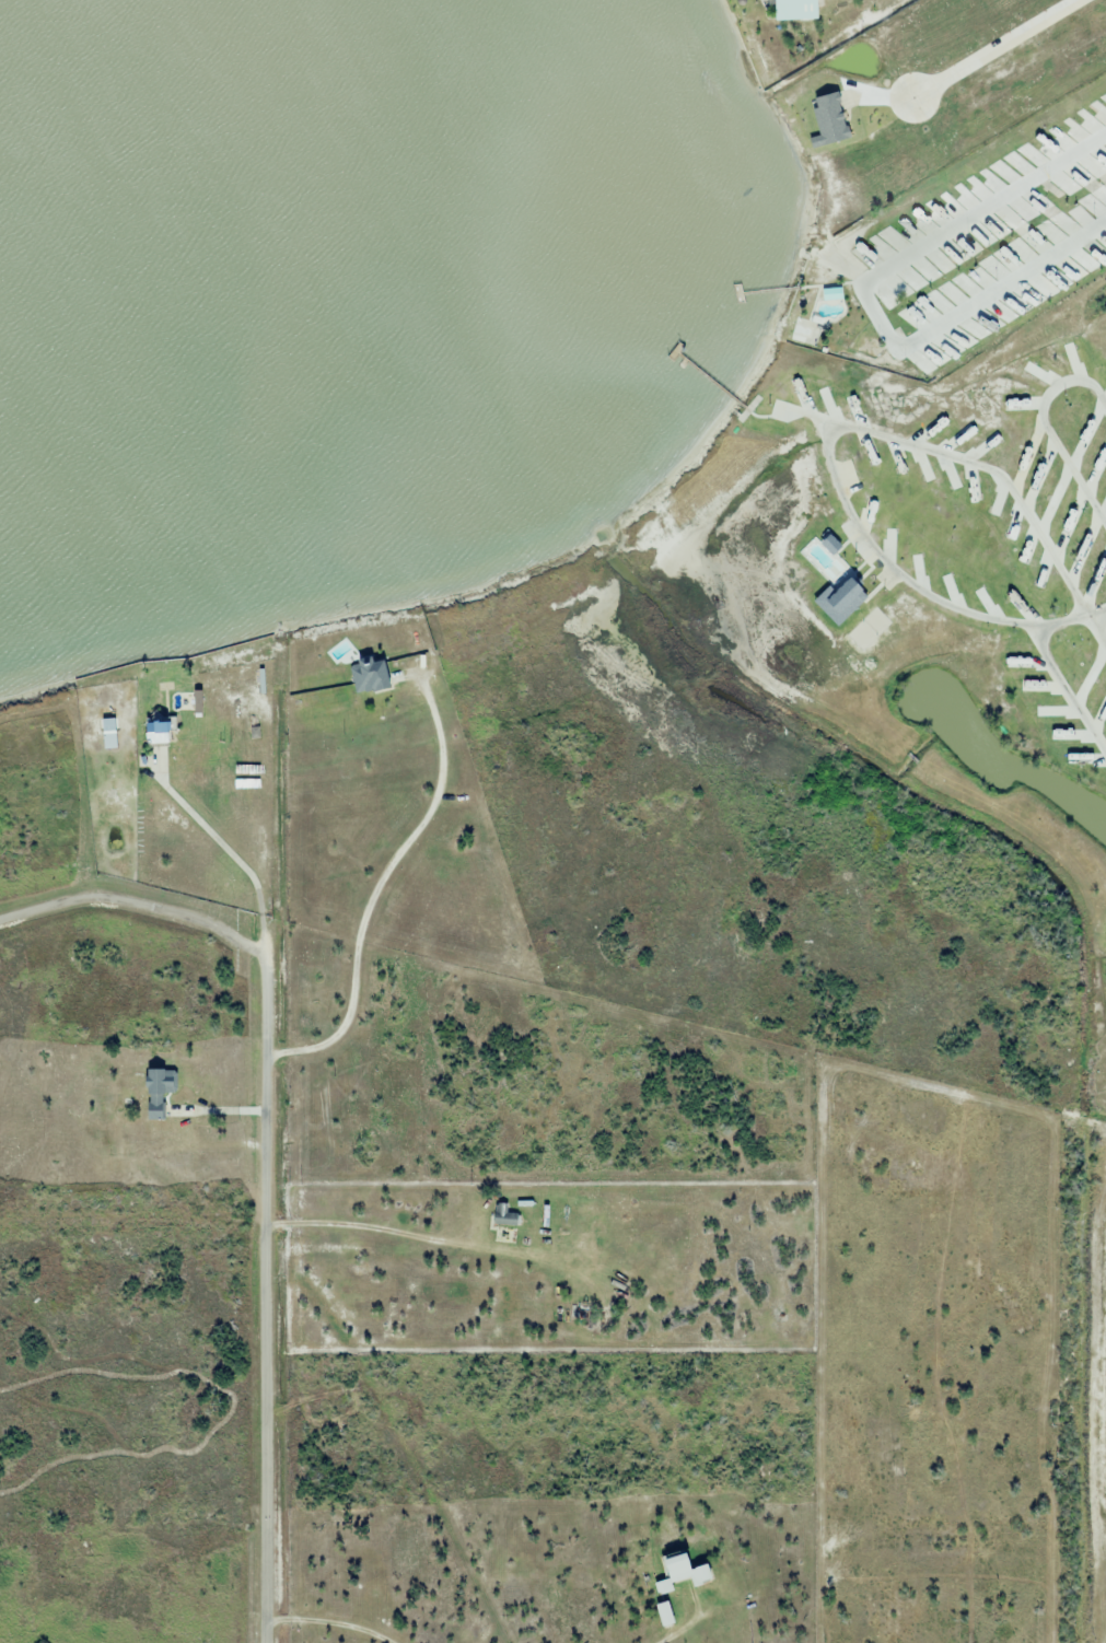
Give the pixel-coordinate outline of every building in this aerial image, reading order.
[(773,21),(816,19),(815,0),(773,0),(773,21)] [(822,288),(822,300),(841,300),(841,288),(822,288)] [(357,695),(389,686),(382,660),(371,663),(370,658),(348,664),(357,695)] [(144,743),(168,743),(168,720),(144,720),(144,743)] [(176,1070),(147,1070),(148,1120),(164,1119),(163,1094),(176,1093),(176,1070)] [(493,1223),(517,1226),(518,1213),(506,1212),(506,1204),(495,1203),(493,1223)] [(712,1580),(707,1564),(689,1569),(684,1553),(661,1560),(667,1579),(654,1583),(657,1595),(673,1590),(671,1583),(689,1578),(692,1586),(712,1580)] [(662,1627),(673,1623),(666,1602),(655,1605),(662,1627)]
